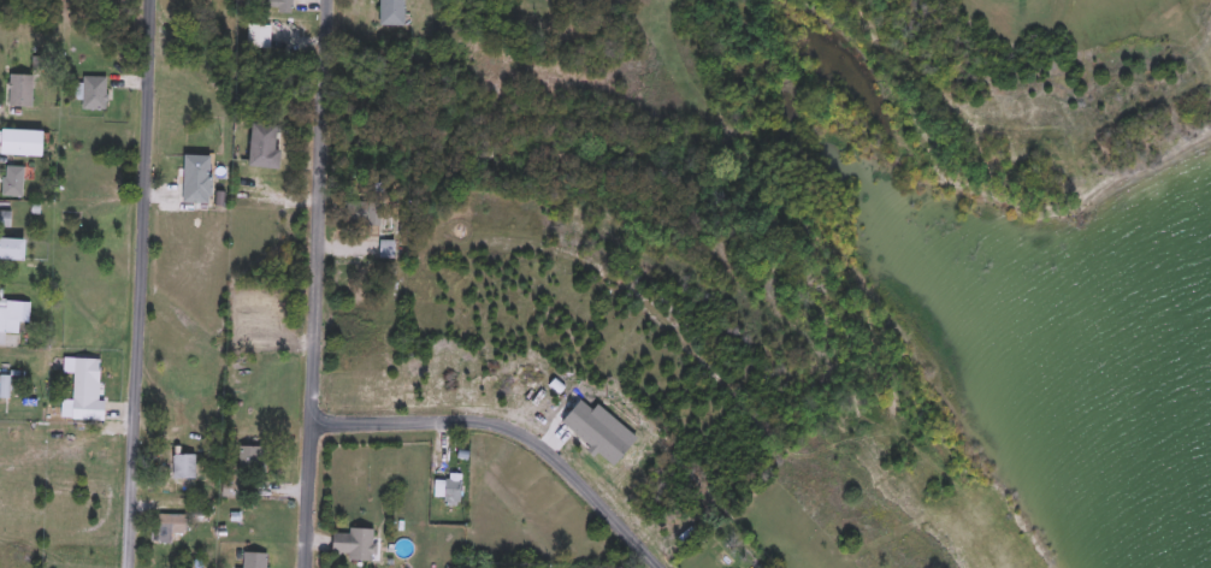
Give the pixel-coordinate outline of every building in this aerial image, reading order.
[(277,8),(277,0),(299,0),(299,8),(277,8)] [(380,25),(380,0),(406,0),(406,25),(380,25)] [(33,73),(33,107),(8,107),(8,73),(33,73)] [(106,110),(82,110),(82,76),(106,76),(106,110)] [(279,167),(249,167),(250,123),(280,124),(279,167)] [(43,156),(0,154),(2,128),(45,130),(43,156)] [(211,203),(184,203),(184,154),(211,154),(211,203)] [(24,166),(23,197),(2,196),(4,166),(24,166)] [(10,225),(0,225),(0,212),(10,212),(10,225)] [(26,260),(0,260),(0,237),(26,237),(26,260)] [(379,239),(394,239),(394,259),(379,259),(379,239)] [(20,332),(0,332),(0,307),(6,307),(6,301),(30,301),(30,323),(20,323),(20,332)] [(73,372),(66,372),(66,359),(100,359),(99,401),(105,401),(105,419),(72,419),(73,372)] [(242,498),(223,497),(223,474),(238,474),(238,445),(266,446),(265,479),(243,479),(242,498)] [(195,454),(195,479),(173,479),(173,454),(195,454)] [(436,501),(436,479),(462,479),(462,501),(436,501)] [(159,543),(159,513),(188,513),(188,533),(172,533),(172,543),(159,543)] [(376,558),(333,558),(333,529),(376,529),(376,558)] [(268,552),(268,567),(243,567),(243,552),(268,552)]
